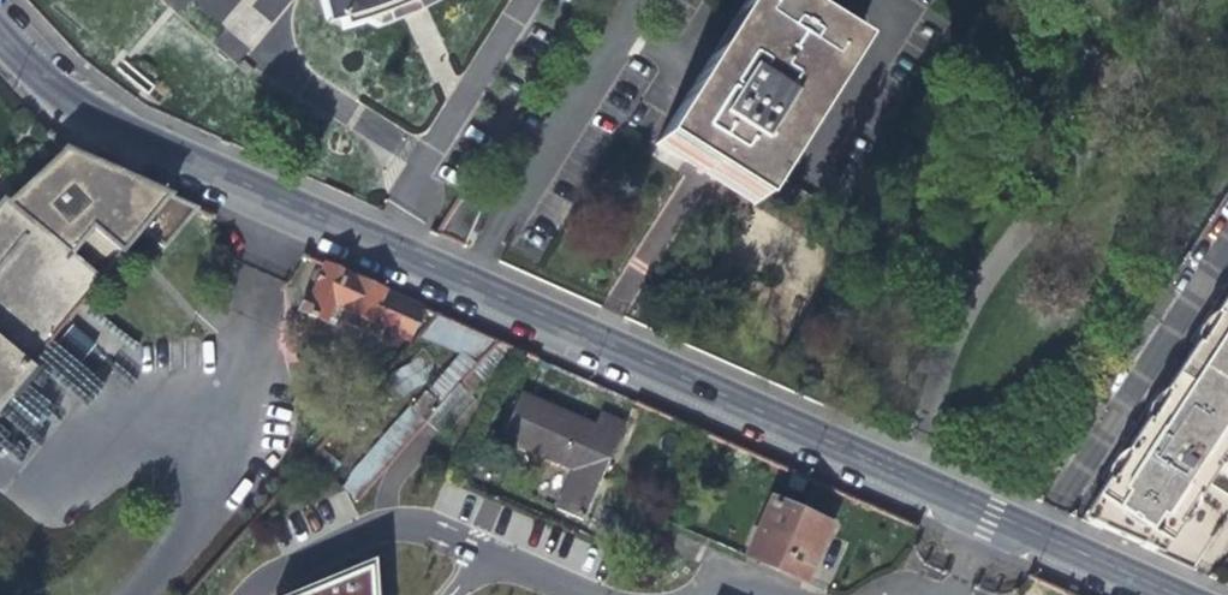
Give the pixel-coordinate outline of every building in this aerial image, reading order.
[(336,24),(348,20),(351,31),(371,25),(408,10),(420,4),(429,0),(327,0),(336,24)] [(656,142),(697,167),(713,177),(722,183),(754,203),(849,53),(767,0),(745,0),(656,142)] [(140,229),(167,196),(65,151),(62,148),(9,198),(2,192),(0,195),(0,398),(140,229)] [(167,196),(140,229),(162,248),(195,209),(167,196)] [(417,318),(426,322),(433,315),(324,266),(322,271),(314,270),(311,276),(315,286),(313,292),(310,298),(303,296),(295,311),(305,316),(304,319),(312,322),(313,320),(322,323),(326,315),(393,345),(397,337),(402,339),(409,335),(417,318)] [(1105,469),(1110,472),(1078,521),(1113,537),(1166,560),(1189,570),(1227,510),(1227,277),(1105,469)] [(413,337),(455,357),(460,352),(472,364),(492,341),(433,315),(426,322),(413,337)] [(434,358),(413,337),(386,367),(380,374),(403,394),(434,358)] [(439,434),(513,350),(492,341),(472,364),(423,420),(439,434)] [(347,472),(317,446),(303,462),(351,502),(423,420),(472,364),(460,352),(455,357),(347,472)] [(572,473),(555,510),(581,521),(623,425),(599,414),(593,427),(585,423),(519,393),(498,439),(572,473)] [(744,557),(800,581),(823,527),(768,503),(744,557)] [(368,569),(298,594),(371,594),(368,569)]
